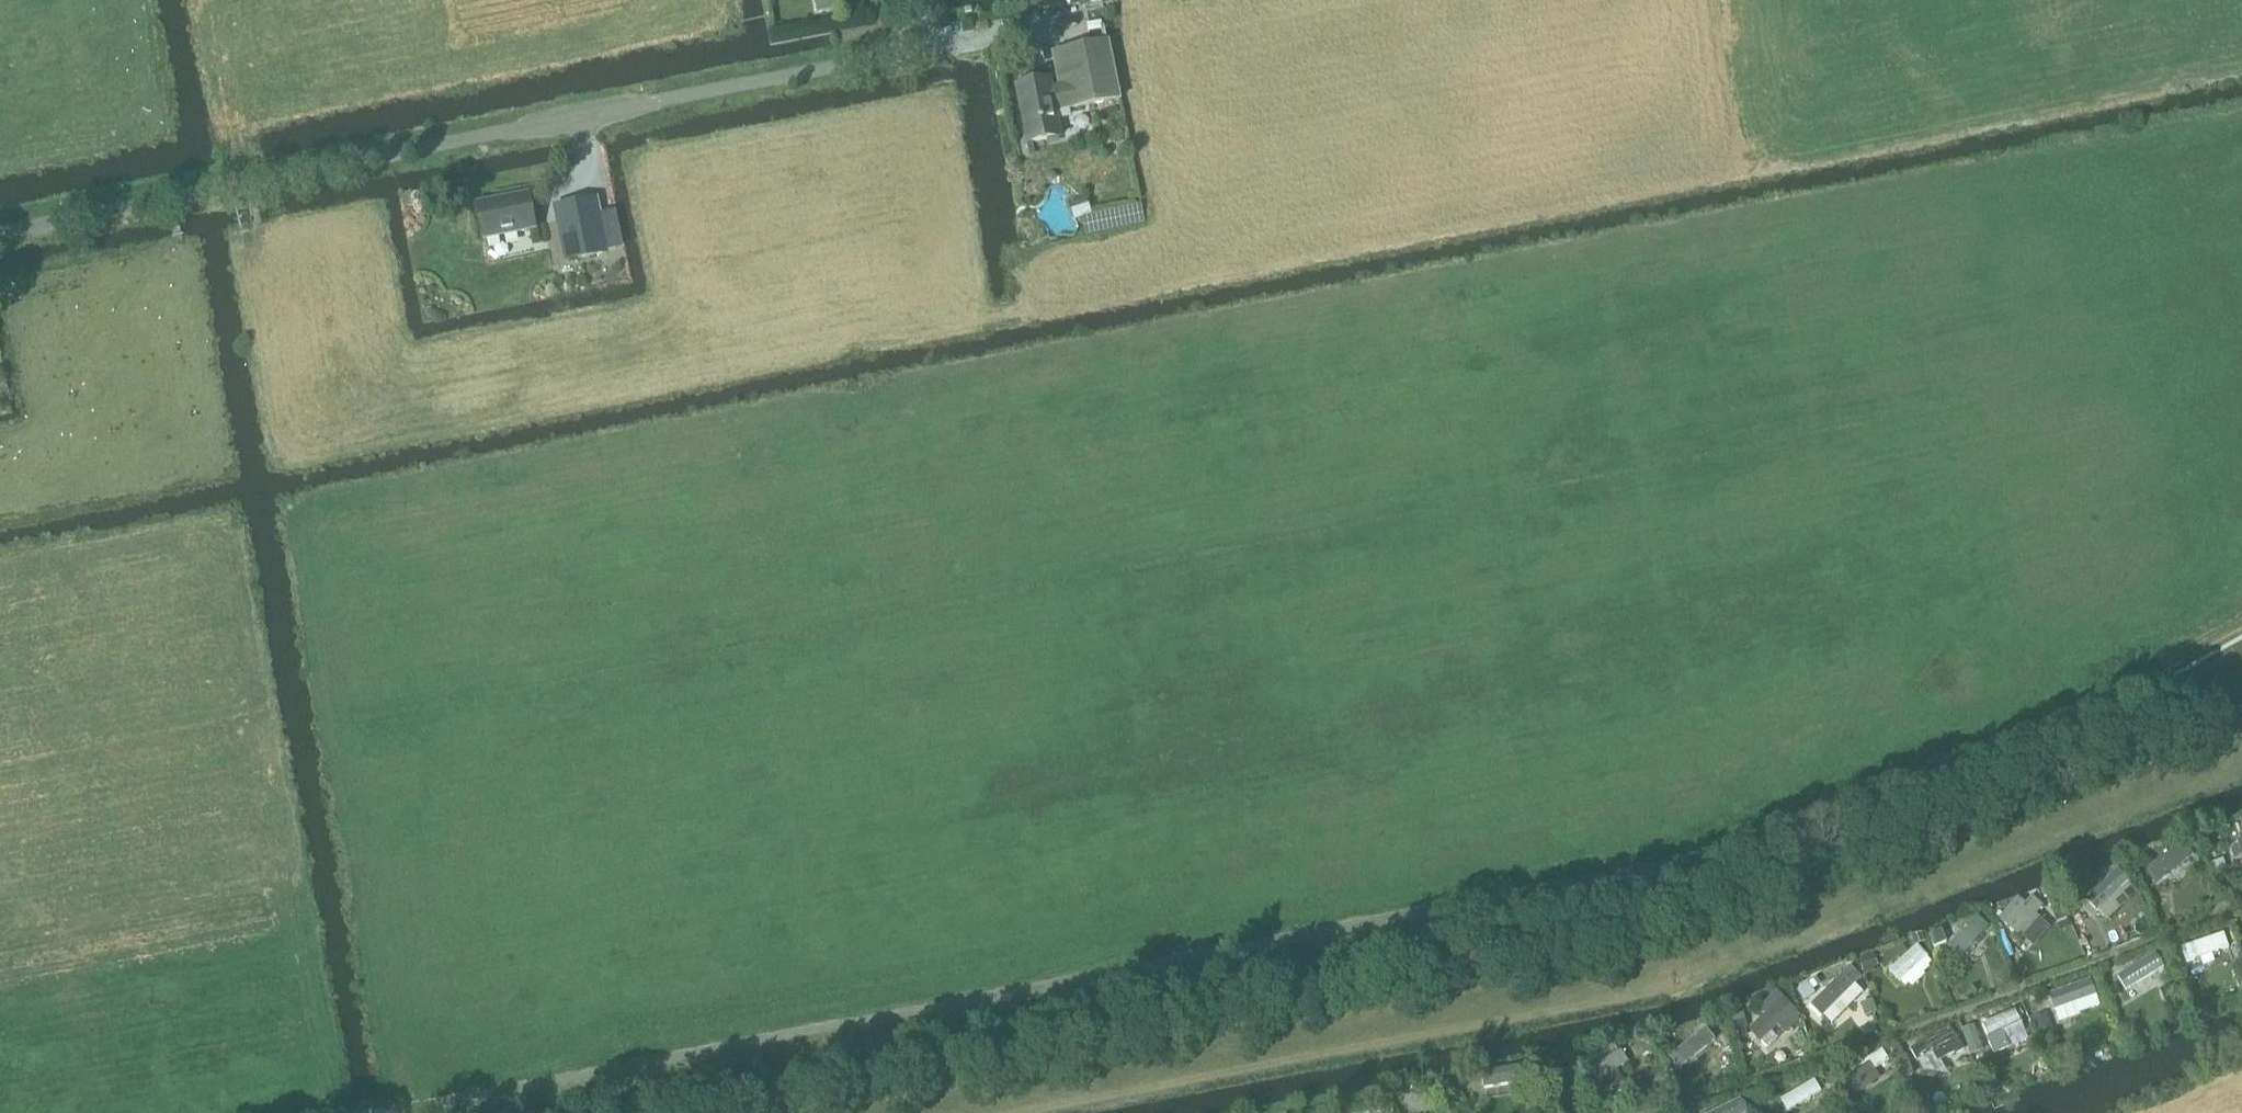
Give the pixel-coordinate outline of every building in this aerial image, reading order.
[(1108,41),(1053,52),(1060,87),(1053,88),(1058,115),(1066,113),(1121,102),(1108,41)] [(1051,79),(1016,85),(1026,139),(1029,156),(1037,154),(1035,144),(1062,139),(1058,115),(1053,88),(1051,79)] [(485,242),(535,232),(527,195),(477,205),(485,242)] [(598,201),(558,208),(568,260),(623,249),(616,211),(601,214),(598,201)] [(2181,838),(2145,872),(2157,885),(2193,851),(2181,838)] [(2235,859),(2241,857),(2241,838),(2230,842),(2235,859)] [(2116,870),(2086,899),(2097,911),(2127,882),(2116,870)] [(2031,895),(2005,926),(2019,938),(2046,908),(2031,895)] [(1974,918),(1948,949),(1962,961),(1989,931),(1974,918)] [(2226,933),(2182,947),(2187,962),(2230,948),(2226,933)] [(1917,948),(1890,969),(1901,984),(1928,962),(1917,948)] [(2156,954),(2118,976),(2127,991),(2165,969),(2156,954)] [(1849,968),(1812,1007),(1827,1021),(1864,981),(1849,968)] [(2091,981),(2048,997),(2053,1012),(2097,996),(2091,981)] [(1786,1000),(1750,1029),(1761,1043),(1797,1014),(1786,1000)] [(2016,1013),(1981,1025),(1986,1038),(2020,1026),(2016,1013)] [(1951,1027),(1911,1049),(1918,1061),(1958,1040),(1951,1027)] [(1708,1032),(1681,1049),(1688,1061),(1716,1043),(1708,1032)] [(1614,1045),(1586,1063),(1597,1080),(1625,1062),(1614,1045)] [(1881,1053),(1849,1070),(1855,1081),(1887,1064),(1881,1053)] [(1516,1071),(1482,1077),(1484,1090),(1519,1084),(1516,1071)] [(1815,1082),(1781,1100),(1787,1111),(1821,1093),(1815,1082)] [(1712,1112),(1747,1112),(1741,1100),(1712,1112)]
